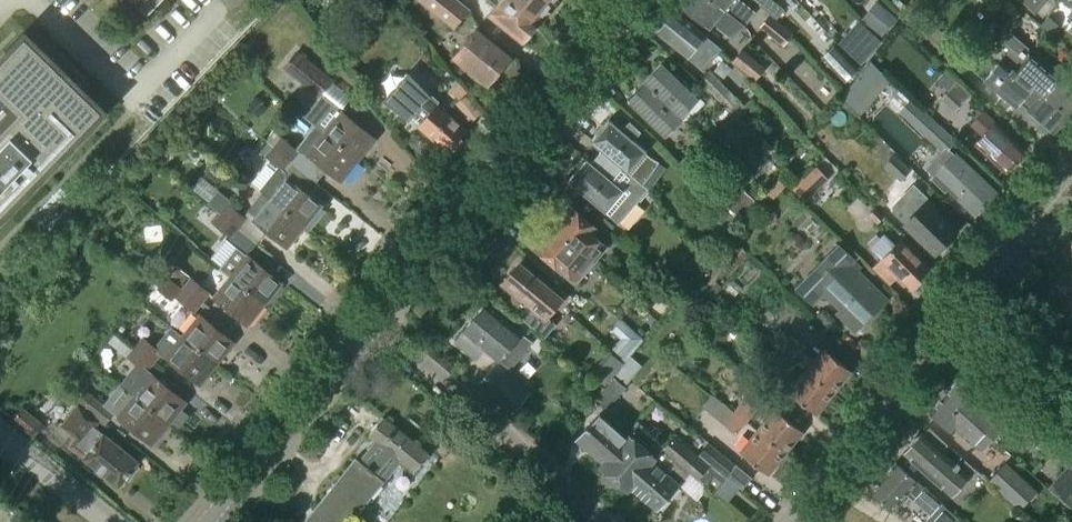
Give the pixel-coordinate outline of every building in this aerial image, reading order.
[(148,14),(162,0),(134,0),(148,14)] [(243,0),(220,0),(232,12),(243,0)] [(468,10),(456,0),(420,0),(454,28),(468,10)] [(538,21),(512,0),(490,0),(497,6),(489,16),(522,43),(539,22),(538,21)] [(538,21),(554,2),(551,0),(512,0),(538,21)] [(713,0),(685,0),(681,6),(710,29),(714,25),(734,41),(745,26),(713,0)] [(756,13),(740,0),(713,0),(745,26),(756,13)] [(1046,0),(1019,0),(1035,13),(1046,0)] [(1071,10),(1071,0),(1060,0),(1071,10)] [(896,18),(875,1),(861,20),(882,37),(896,18)] [(927,35),(938,23),(915,3),(897,23),(920,43),(927,35)] [(715,58),(722,49),(705,36),(705,35),(676,12),(658,34),(693,63),(694,61),(703,68),(712,56),(715,58)] [(783,47),(793,34),(770,15),(759,27),(783,47)] [(1049,35),(1058,25),(1049,18),(1040,28),(1049,35)] [(487,87),(488,85),(492,84),(497,78),(497,74),(512,55),(478,27),(453,59),(487,87)] [(865,62),(883,42),(882,41),(876,37),(868,29),(850,49),(865,62)] [(103,111),(26,36),(0,62),(0,95),(18,113),(3,129),(0,129),(0,218),(103,111)] [(845,82),(859,69),(835,44),(821,58),(845,82)] [(1069,117),(1016,72),(1026,61),(1012,49),(984,81),(1016,108),(1020,103),(1055,134),(1069,117)] [(755,80),(765,68),(742,50),(732,62),(755,80)] [(319,96),(331,81),(297,53),(284,69),(319,96)] [(1026,61),(1016,72),(1069,117),(1071,114),(1071,92),(1056,78),(1055,78),(1030,56),(1026,61)] [(704,105),(662,64),(661,64),(664,68),(648,85),(644,81),(644,82),(648,87),(680,117),(679,117),(686,124),(704,105)] [(437,107),(427,99),(430,96),(409,72),(406,77),(402,82),(397,89),(392,93),(389,96),(383,102),(409,119),(411,117),(421,126),(420,127),(447,152),(466,130),(438,106),(437,107)] [(749,132),(752,129),(741,118),(749,110),(710,72),(700,83),(726,109),(725,109),(749,132)] [(955,112),(972,94),(957,81),(941,99),(955,112)] [(222,89),(218,85),(212,88),(211,94),(216,98),(221,96),(222,89)] [(680,117),(648,87),(632,104),(628,101),(628,102),(665,138),(666,137),(663,134),(679,117),(680,117)] [(945,153),(956,141),(910,98),(899,111),(945,153)] [(344,149),(359,161),(376,140),(341,112),(340,113),(323,99),(307,119),(316,126),(324,132),(324,133),(344,149)] [(737,145),(749,132),(725,109),(714,121),(737,145)] [(1004,172),(1024,150),(984,113),(972,126),(983,136),(975,145),(1004,172)] [(643,184),(659,162),(649,156),(645,153),(647,151),(609,119),(591,141),(602,151),(628,173),(643,184)] [(324,132),(316,126),(299,148),(342,182),(359,161),(344,149),(324,133),(324,132)] [(266,142),(268,143),(292,163),(300,153),(274,132),(266,142)] [(259,191),(262,193),(306,227),(322,206),(287,178),(285,172),(292,163),(268,143),(261,152),(279,167),(259,191)] [(628,173),(602,151),(592,163),(587,159),(568,182),(619,224),(648,189),(643,184),(628,173)] [(900,182),(911,170),(894,154),(883,165),(900,182)] [(949,163),(941,155),(927,169),(975,215),(996,193),(956,156),(949,163)] [(792,188),(804,201),(828,179),(815,166),(792,188)] [(707,178),(699,186),(714,199),(721,191),(707,178)] [(777,181),(766,192),(773,199),(783,187),(777,181)] [(894,212),(906,224),(936,252),(937,250),(943,251),(948,246),(947,240),(955,231),(936,213),(939,210),(929,200),(928,200),(913,186),(894,207),(894,212)] [(738,222),(756,203),(740,187),(722,206),(738,222)] [(47,236),(78,205),(61,188),(30,219),(47,236)] [(208,204),(221,215),(239,229),(247,220),(228,205),(231,201),(218,191),(208,204)] [(306,227),(262,193),(248,211),(256,218),(253,221),(288,249),(306,227)] [(594,264),(607,248),(593,236),(598,231),(572,208),(554,229),(594,264)] [(883,216),(876,208),(869,216),(876,223),(883,216)] [(239,229),(221,215),(213,224),(232,238),(239,229)] [(736,222),(729,215),(722,223),(729,230),(736,222)] [(576,284),(594,264),(554,229),(536,250),(561,272),(562,271),(576,284)] [(895,246),(884,235),(870,249),(911,290),(931,270),(901,241),(895,246)] [(734,245),(728,240),(725,244),(731,249),(734,245)] [(247,256),(227,241),(213,259),(222,266),(221,268),(231,276),(266,304),(282,284),(247,256)] [(887,300),(852,265),(856,262),(839,245),(797,287),(813,303),(824,293),(841,311),(837,315),(854,332),(887,300)] [(545,336),(556,322),(541,310),(554,294),(519,265),(505,282),(508,284),(505,288),(514,295),(507,304),(545,336)] [(190,277),(176,266),(169,274),(183,285),(190,277)] [(167,276),(157,289),(172,301),(183,288),(167,276)] [(249,326),(266,304),(231,276),(214,298),(249,326)] [(191,279),(184,288),(202,303),(210,294),(191,279)] [(670,305),(679,293),(663,280),(653,292),(670,305)] [(184,288),(177,298),(195,312),(202,303),(184,288)] [(510,370),(532,342),(486,304),(463,332),(499,361),(510,370)] [(218,364),(235,343),(200,315),(183,337),(218,364)] [(631,350),(642,339),(622,320),(612,331),(621,339),(620,340),(631,350)] [(218,364),(183,337),(172,328),(155,348),(162,354),(161,354),(201,386),(218,364)] [(815,361),(803,352),(805,349),(779,329),(769,342),(783,352),(782,353),(796,363),(807,372),(833,392),(850,371),(824,350),(815,361)] [(143,339),(136,348),(155,362),(161,354),(162,354),(155,348),(143,339)] [(623,359),(631,350),(620,340),(612,349),(623,359)] [(137,364),(120,385),(135,397),(170,424),(187,403),(147,371),(155,362),(136,348),(129,357),(137,364)] [(512,415),(529,394),(495,365),(477,385),(512,415)] [(815,414),(833,392),(807,372),(789,393),(815,414)] [(625,388),(613,378),(594,400),(606,410),(625,388)] [(999,422),(996,419),(980,405),(983,402),(958,380),(943,396),(993,440),(1005,426),(1021,441),(1032,428),(1011,409),(999,422)] [(597,383),(590,390),(597,396),(604,389),(597,383)] [(103,405),(78,384),(67,397),(78,406),(88,413),(90,412),(101,421),(105,424),(114,414),(153,445),(170,424),(135,397),(120,385),(103,405)] [(737,436),(747,423),(734,413),(734,412),(713,395),(702,408),(737,436)] [(993,440),(943,396),(928,413),(954,435),(956,432),(972,446),(978,451),(984,451),(993,440)] [(747,423),(757,411),(743,400),(734,412),(734,413),(747,423)] [(88,413),(78,406),(62,427),(82,442),(75,451),(84,458),(84,459),(119,488),(139,463),(95,428),(101,421),(90,412),(88,413)] [(785,453),(802,431),(776,410),(759,432),(785,453)] [(35,438),(44,428),(24,411),(15,421),(35,438)] [(625,437),(599,415),(577,441),(603,463),(625,437)] [(415,472),(429,455),(383,417),(369,435),(376,441),(401,460),(415,472)] [(631,487),(666,446),(638,422),(625,437),(603,463),(600,466),(629,491),(631,488),(631,487)] [(905,454),(904,454),(903,455),(952,498),(975,471),(928,430),(923,436),(921,435),(920,436),(918,438),(915,438),(909,445),(910,448),(905,454)] [(767,475),(785,453),(759,432),(741,454),(767,475)] [(699,457),(675,436),(666,446),(631,487),(631,488),(657,510),(679,484),(678,483),(687,472),(696,480),(710,465),(723,477),(725,475),(700,456),(699,457)] [(401,460),(376,441),(360,461),(356,458),(305,521),(352,521),(401,460)] [(725,475),(734,465),(710,445),(700,456),(725,475)] [(896,464),(871,493),(892,511),(906,495),(932,517),(929,521),(930,521),(946,521),(953,514),(896,464)] [(1020,509),(1035,492),(1006,465),(991,481),(1020,509)] [(1057,497),(1071,510),(1071,481),(1057,497)] [(19,512),(10,521),(30,521),(19,512)]
